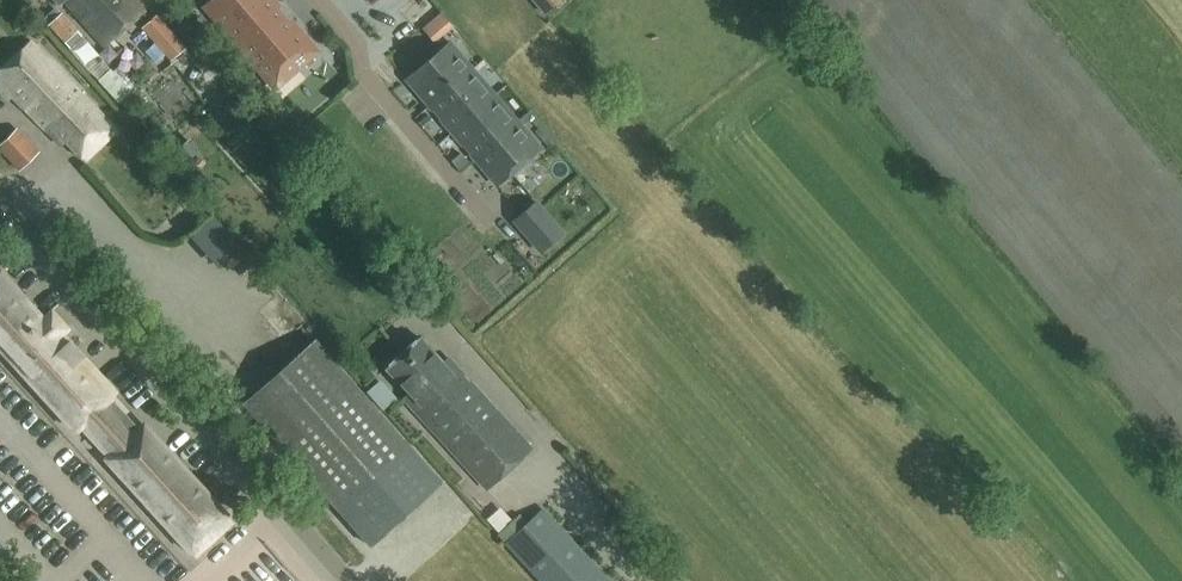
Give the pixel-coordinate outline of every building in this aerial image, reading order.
[(105,46),(145,11),(135,0),(63,0),(105,46)] [(286,22),(275,9),(279,5),(275,0),(211,0),(205,5),(247,54),(286,22)] [(194,57),(189,51),(185,47),(186,46),(177,36),(155,14),(141,28),(157,46),(150,52),(157,60),(164,54),(171,61),(172,60),(179,69),(194,57)] [(46,28),(62,48),(77,36),(62,16),(46,28)] [(287,23),(286,22),(247,54),(276,88),(319,51),(292,19),(287,23)] [(441,19),(424,28),(434,45),(450,36),(441,19)] [(30,41),(0,71),(0,90),(8,99),(15,96),(62,144),(67,139),(85,157),(115,127),(30,41)] [(406,79),(429,106),(473,69),(450,42),(406,79)] [(131,91),(110,67),(97,79),(118,102),(131,91)] [(429,106),(451,132),(495,94),(473,69),(429,106)] [(451,132),(473,158),(517,120),(495,94),(451,132)] [(517,120),(473,158),(497,185),(540,147),(517,120)] [(0,146),(0,150),(18,169),(37,151),(17,130),(0,146)] [(198,150),(190,141),(175,154),(183,163),(198,150)] [(461,150),(452,158),(460,168),(470,160),(461,150)] [(562,232),(536,202),(514,220),(541,251),(562,232)] [(73,430),(77,426),(112,465),(193,554),(231,520),(144,425),(139,429),(111,398),(115,394),(61,334),(66,329),(52,312),(44,320),(0,272),(0,349),(73,430)] [(402,352),(509,469),(533,447),(464,371),(455,376),(448,368),(454,362),(449,356),(444,361),(420,335),(402,352)] [(243,403),(338,510),(371,546),(442,482),(314,339),(243,403)] [(486,490),(509,469),(402,352),(384,368),(399,385),(400,383),(408,392),(401,398),(482,487),(486,490)] [(20,436),(10,445),(21,458),(31,450),(20,436)] [(541,509),(506,541),(543,580),(608,580),(541,509)] [(279,577),(289,569),(277,556),(267,565),(279,577)]
